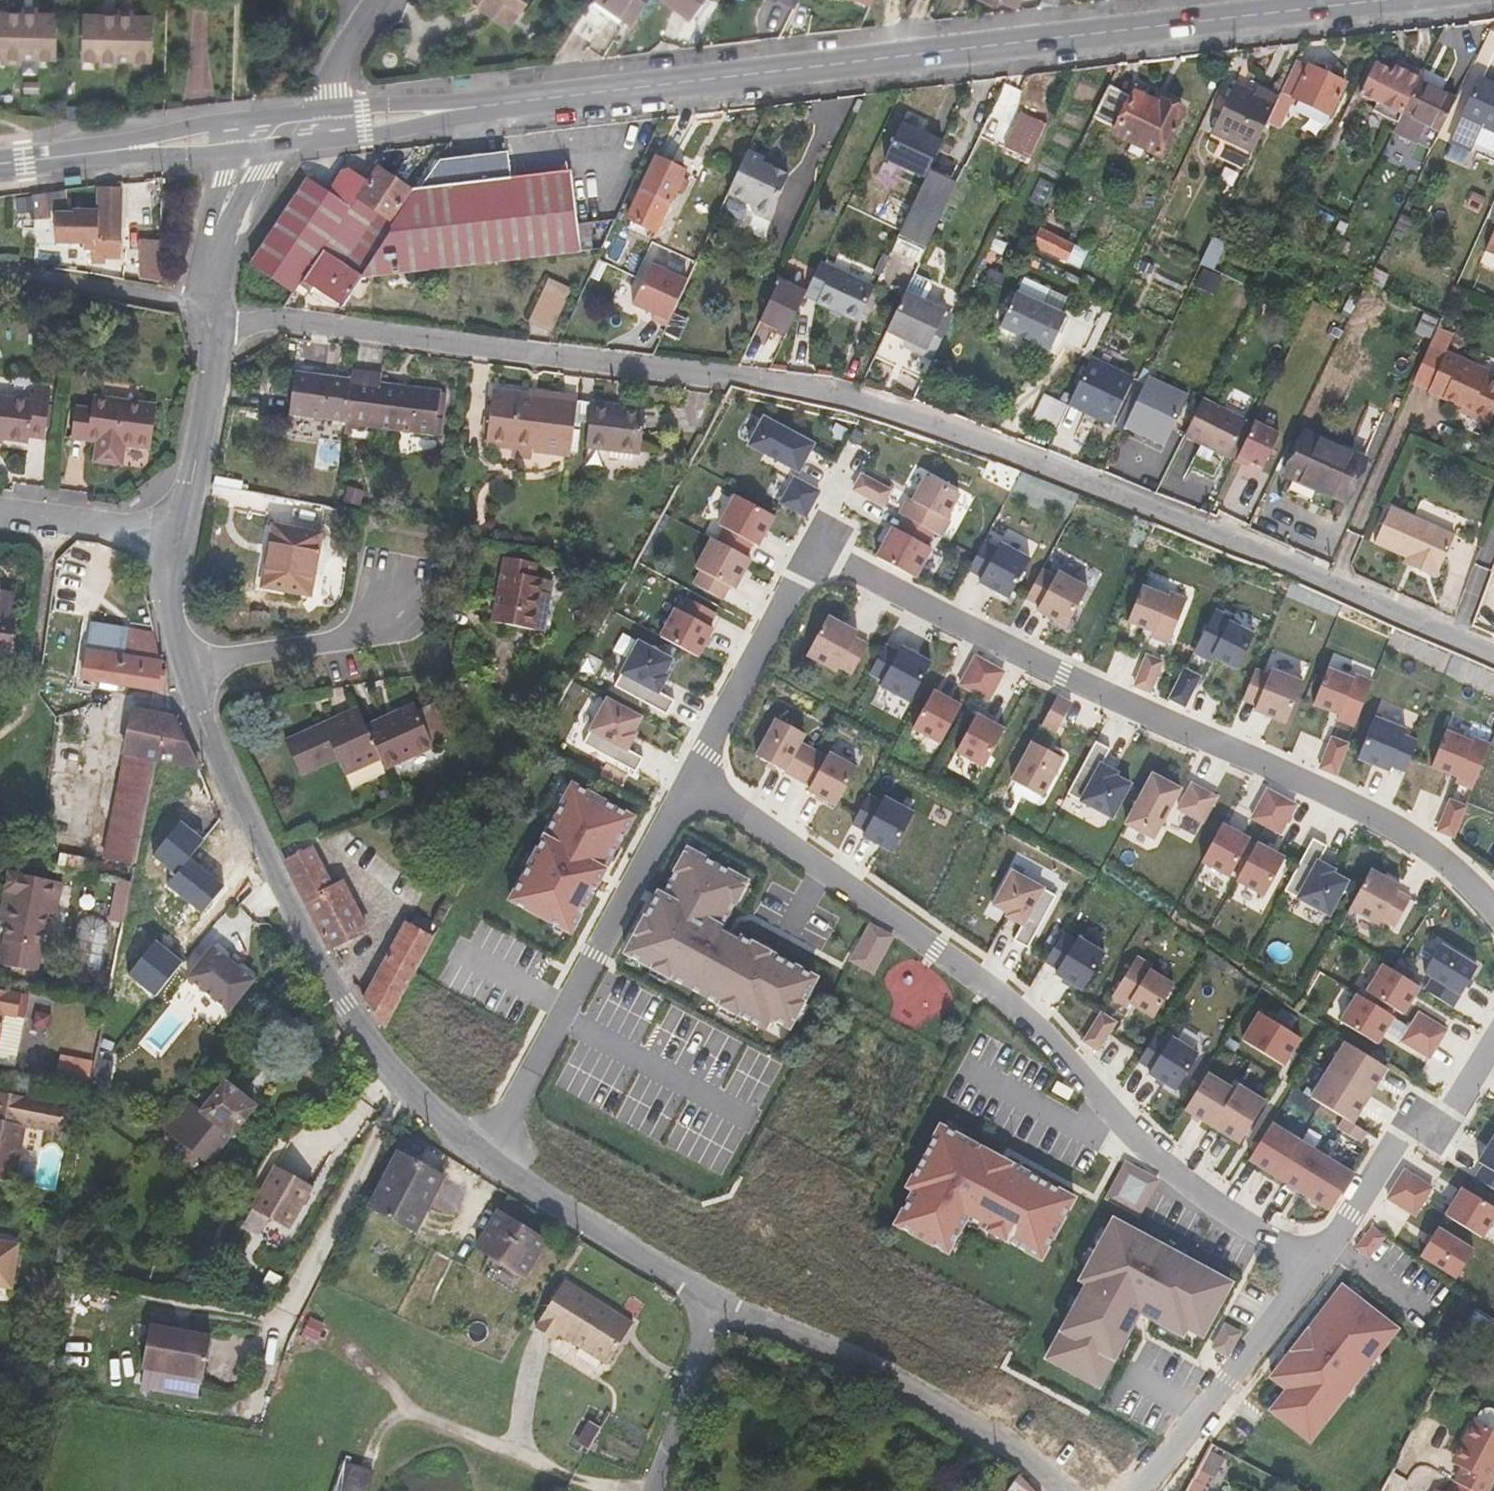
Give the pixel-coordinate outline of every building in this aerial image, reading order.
[(492,17),(503,1),(520,12),(528,0),(467,0),(492,17)] [(645,0),(592,0),(572,30),(592,43),(615,12),(630,22),(645,0)] [(704,0),(664,0),(692,19),(704,0)] [(1038,8),(1058,6),(1060,0),(1042,0),(1038,8)] [(503,1),(492,17),(509,29),(520,12),(503,1)] [(57,13),(39,13),(39,7),(21,7),(21,12),(20,57),(56,58),(57,13)] [(153,16),(135,15),(135,10),(117,9),(117,15),(116,60),(152,61),(153,16)] [(0,12),(0,57),(3,57),(3,62),(20,63),(20,57),(21,12),(5,12),(0,12)] [(101,14),(82,14),(81,59),(100,59),(99,64),(116,65),(116,60),(117,15),(101,14)] [(1346,83),(1297,59),(1279,97),(1274,107),(1286,113),(1291,104),(1306,111),(1304,116),(1326,126),(1346,83)] [(1419,81),(1420,78),(1396,65),(1393,70),(1376,61),(1359,94),(1377,102),(1373,110),(1399,123),(1403,115),(1419,81)] [(1422,74),(1398,61),(1396,65),(1420,78),(1422,74)] [(1481,78),(1463,117),(1452,142),(1471,150),(1482,125),(1493,131),(1493,84),(1481,78)] [(1440,132),(1457,99),(1419,81),(1403,115),(1399,123),(1394,133),(1418,144),(1427,126),(1440,132)] [(1274,107),(1279,97),(1255,86),(1253,92),(1235,83),(1211,133),(1253,153),(1274,107)] [(1161,155),(1183,110),(1160,99),(1158,103),(1133,91),(1131,95),(1109,84),(1093,117),(1118,129),(1115,133),(1161,155)] [(1048,126),(1022,113),(1005,148),(1031,160),(1048,126)] [(930,169),(945,138),(904,120),(887,156),(928,174),(930,169)] [(764,158),(748,151),(728,193),(748,203),(755,213),(772,221),(778,199),(789,176),(772,168),(762,163),(764,158)] [(442,160),(423,188),(366,272),(362,279),(466,266),(582,252),(578,223),(572,170),(511,177),(509,166),(510,165),(508,152),(499,153),(459,157),(442,160)] [(1327,153),(1321,164),(1330,169),(1335,157),(1327,153)] [(656,232),(676,190),(683,193),(689,181),(682,178),(686,171),(656,156),(627,218),(656,232)] [(775,163),(764,158),(762,163),(772,168),(775,163)] [(423,188),(411,190),(378,167),(369,182),(326,245),(366,272),(423,188)] [(294,293),(296,291),(303,279),(326,245),(369,182),(350,169),(342,170),(328,192),(307,178),(250,264),(294,293)] [(958,182),(930,169),(928,174),(928,175),(955,188),(958,182)] [(919,264),(955,188),(928,175),(913,206),(901,231),(892,251),(919,264)] [(63,179),(64,186),(81,184),(80,177),(63,179)] [(119,257),(120,187),(100,187),(99,210),(73,210),(73,213),(56,213),(56,243),(85,243),(85,249),(94,249),(94,262),(104,262),(104,257),(119,257)] [(901,231),(913,206),(891,195),(879,220),(901,231)] [(46,196),(28,198),(31,220),(49,217),(46,196)] [(593,251),(590,222),(578,223),(582,252),(593,251)] [(1031,244),(1066,261),(1075,244),(1040,227),(1031,244)] [(1214,270),(1227,242),(1214,236),(1201,265),(1214,270)] [(1012,247),(999,241),(993,253),(1000,255),(996,266),(1003,269),(1008,258),(1012,247)] [(362,279),(366,272),(326,245),(303,279),(296,291),(304,297),(308,291),(323,301),(327,295),(343,305),(362,279)] [(161,253),(142,252),(141,278),(160,281),(161,253)] [(875,289),(820,263),(806,293),(819,299),(818,303),(859,323),(875,289)] [(686,281),(650,265),(632,304),(653,313),(651,319),(665,325),(686,281)] [(1005,276),(990,270),(987,279),(1002,285),(1005,276)] [(552,332),(572,288),(548,277),(528,321),(552,332)] [(759,321),(786,334),(806,293),(779,280),(759,321)] [(933,360),(952,320),(944,316),(947,311),(906,291),(887,331),(906,340),(915,344),(912,350),(933,360)] [(1051,350),(1067,315),(1016,291),(1000,327),(1051,350)] [(1434,335),(1413,384),(1428,391),(1447,350),(1450,342),(1434,335)] [(912,350),(915,344),(906,340),(903,346),(912,350)] [(1493,416),(1493,377),(1488,374),(1490,369),(1447,350),(1428,391),(1428,392),(1459,406),(1468,410),(1471,417),(1485,423),(1492,420),(1493,416)] [(1112,425),(1135,377),(1091,357),(1070,401),(1098,413),(1096,417),(1112,425)] [(345,424),(435,434),(440,391),(381,385),(382,374),(352,371),(351,380),(350,386),(345,421),(345,424)] [(295,372),(289,413),(345,421),(350,386),(351,380),(295,372)] [(1167,444),(1189,395),(1149,376),(1126,426),(1167,444)] [(4,439),(29,443),(29,437),(44,439),(51,391),(36,389),(35,400),(0,395),(0,439),(4,439)] [(486,446),(512,448),(512,444),(532,447),(532,452),(570,456),(575,422),(577,401),(578,397),(493,389),(486,446)] [(440,391),(435,434),(442,435),(447,391),(440,391)] [(75,406),(71,439),(96,442),(94,461),(122,465),(125,445),(149,448),(155,404),(93,395),(91,408),(75,406)] [(1229,456),(1247,419),(1204,398),(1185,436),(1201,444),(1215,451),(1228,458),(1229,456)] [(589,424),(592,402),(577,401),(575,422),(589,424)] [(1098,413),(1070,401),(1068,404),(1096,417),(1098,413)] [(646,414),(619,410),(609,409),(609,405),(592,402),(589,424),(587,448),(641,454),(646,414)] [(1471,417),(1468,410),(1459,406),(1456,410),(1471,417)] [(784,464),(799,472),(814,445),(764,418),(749,445),(784,464)] [(1238,457),(1254,423),(1247,419),(1229,456),(1236,460),(1238,457)] [(1279,435),(1254,423),(1238,457),(1263,469),(1279,435)] [(1346,502),(1366,461),(1306,433),(1285,475),(1346,502)] [(532,452),(532,447),(512,444),(511,458),(531,460),(532,452)] [(1210,462),(1215,451),(1201,444),(1196,455),(1210,462)] [(890,491),(862,476),(854,490),(882,505),(890,491)] [(909,498),(900,515),(905,518),(934,533),(941,537),(950,521),(946,519),(959,494),(926,476),(918,492),(913,501),(909,498)] [(790,487),(781,504),(806,517),(819,492),(795,479),(790,487)] [(704,514),(719,522),(734,492),(719,484),(704,514)] [(775,517),(736,496),(720,526),(725,529),(718,542),(746,557),(753,544),(759,547),(775,517)] [(1391,506),(1375,542),(1407,556),(1405,562),(1436,577),(1455,535),(1391,506)] [(934,533),(905,518),(898,531),(893,528),(877,558),(915,579),(932,549),(926,546),(934,533)] [(274,527),(263,585),(309,593),(320,535),(274,527)] [(696,585),(724,600),(731,587),(735,590),(751,560),(746,557),(718,542),(714,540),(698,569),(703,572),(696,585)] [(997,548),(984,542),(977,556),(969,570),(981,577),(979,582),(1009,598),(1013,590),(1028,559),(1000,543),(997,548)] [(536,577),(538,563),(504,557),(492,621),(543,631),(551,593),(543,592),(545,578),(536,577)] [(1055,577),(1042,570),(1027,598),(1040,605),(1037,611),(1066,626),(1087,588),(1058,572),(1055,577)] [(1142,587),(1128,622),(1145,628),(1154,632),(1152,637),(1170,644),(1187,600),(1170,593),(1168,597),(1142,587)] [(0,590),(0,663),(10,664),(14,631),(7,630),(10,610),(13,592),(0,590)] [(716,613),(688,598),(681,611),(676,608),(661,636),(699,656),(714,629),(709,626),(716,613)] [(14,631),(17,611),(10,610),(7,630),(14,631)] [(1215,610),(1194,652),(1210,661),(1213,656),(1221,661),(1238,669),(1254,635),(1230,623),(1232,619),(1215,610)] [(858,633),(828,617),(807,656),(837,672),(840,667),(853,674),(868,646),(855,638),(858,633)] [(154,632),(131,627),(89,621),(87,649),(127,655),(160,661),(154,632)] [(668,676),(665,675),(673,660),(639,642),(615,686),(668,715),(675,700),(668,697),(660,692),(667,679),(668,676)] [(880,687),(910,703),(931,664),(901,648),(898,653),(885,646),(870,674),(883,682),(880,687)] [(127,655),(87,649),(82,678),(158,689),(163,661),(160,661),(127,655)] [(1162,662),(1147,656),(1135,686),(1150,692),(1162,662)] [(974,693),(990,665),(976,657),(960,685),(974,693)] [(1004,672),(990,665),(974,693),(989,701),(1004,672)] [(1353,680),(1327,669),(1313,704),(1330,711),(1339,715),(1337,719),(1355,726),(1372,683),(1355,676),(1353,680)] [(1199,678),(1185,670),(1170,699),(1185,706),(1199,678)] [(1269,676),(1255,670),(1253,676),(1243,700),(1257,706),(1255,711),(1285,724),(1296,697),(1301,683),(1271,670),(1269,676)] [(675,683),(667,679),(660,692),(668,697),(675,683)] [(961,707),(933,691),(913,729),(941,744),(961,707)] [(1042,725),(1056,732),(1072,704),(1058,697),(1042,725)] [(637,734),(633,732),(642,717),(608,699),(584,743),(637,772),(644,758),(637,754),(628,749),(635,736),(637,734)] [(426,729),(432,743),(450,734),(435,701),(417,710),(426,729)] [(358,707),(284,740),(301,775),(337,759),(344,776),(382,759),(379,754),(366,726),(358,707)] [(417,710),(416,708),(387,722),(385,717),(366,726),(379,754),(382,759),(386,768),(434,746),(432,743),(426,729),(417,710)] [(134,864),(156,758),(201,768),(198,764),(173,716),(133,709),(103,858),(134,864)] [(1005,730),(976,715),(956,752),(984,767),(1005,730)] [(1406,731),(1374,718),(1358,759),(1389,772),(1391,766),(1405,772),(1411,758),(1417,742),(1403,736),(1406,731)] [(756,757),(798,779),(813,751),(800,744),(805,735),(777,719),(756,757)] [(933,757),(940,745),(915,730),(908,742),(933,757)] [(1455,782),(1473,789),(1489,749),(1490,745),(1473,738),(1471,743),(1446,732),(1431,767),(1448,774),(1457,777),(1455,782)] [(644,741),(635,736),(628,749),(637,754),(644,741)] [(1332,739),(1320,769),(1335,775),(1344,753),(1347,745),(1332,739)] [(1047,750),(1033,742),(1012,781),(1042,797),(1062,759),(1047,750)] [(1110,750),(1096,742),(1068,794),(1112,818),(1131,785),(1116,777),(1117,774),(1115,773),(1102,766),(1106,757),(1110,750)] [(826,758),(813,751),(798,779),(811,786),(808,791),(837,806),(857,769),(829,753),(826,758)] [(1120,764),(1106,757),(1102,766),(1115,773),(1120,764)] [(1172,806),(1179,792),(1180,790),(1153,775),(1126,824),(1153,839),(1172,806)] [(634,817),(572,784),(509,900),(570,934),(634,817)] [(1217,798),(1192,784),(1186,795),(1178,809),(1203,822),(1217,798)] [(1281,798),(1267,790),(1252,818),(1266,826),(1281,798)] [(881,803),(868,796),(853,824),(866,831),(863,835),(893,852),(913,814),(884,798),(881,803)] [(1280,834),(1296,806),(1281,798),(1266,826),(1280,834)] [(1465,807),(1450,801),(1438,831),(1453,837),(1465,807)] [(148,858),(176,879),(189,862),(207,839),(179,818),(148,858)] [(1250,840),(1222,825),(1201,862),(1230,878),(1243,854),(1249,842),(1250,840)] [(1284,891),(1329,915),(1347,882),(1332,874),(1334,871),(1331,870),(1318,863),(1323,854),(1327,847),(1313,839),(1284,891)] [(1255,846),(1249,842),(1243,854),(1249,857),(1255,846)] [(1264,896),(1285,859),(1271,851),(1257,844),(1255,846),(1249,857),(1236,881),(1264,896)] [(312,848),(285,861),(330,949),(368,931),(343,882),(331,887),(312,848)] [(662,894),(658,892),(625,953),(765,1029),(770,1018),(790,1028),(816,978),(817,978),(738,935),(734,933),(722,926),(747,880),(687,848),(662,894)] [(88,857),(61,852),(58,865),(85,870),(88,857)] [(1336,861),(1323,854),(1318,863),(1331,870),(1336,861)] [(176,879),(171,886),(202,910),(220,887),(189,862),(176,879)] [(1349,909),(1379,925),(1382,920),(1395,927),(1411,899),(1397,892),(1400,886),(1370,870),(1349,909)] [(16,872),(12,894),(6,923),(0,955),(0,965),(38,973),(49,914),(57,916),(63,882),(16,872)] [(1026,949),(1056,898),(1013,873),(993,905),(1008,914),(1006,917),(1009,918),(1021,926),(1016,935),(1012,941),(1026,949)] [(118,878),(111,918),(124,921),(131,880),(118,878)] [(12,894),(3,892),(0,908),(0,921),(6,923),(12,894)] [(1021,926),(1009,918),(1003,927),(1016,935),(1021,926)] [(433,935),(407,921),(364,998),(384,1026),(413,972),(433,935)] [(893,936),(871,924),(851,960),(854,962),(873,972),(889,943),(893,936)] [(1075,943),(1062,935),(1045,962),(1058,970),(1055,975),(1082,992),(1104,955),(1077,939),(1075,943)] [(130,974),(155,995),(183,962),(157,941),(130,974)] [(1433,978),(1425,991),(1452,1008),(1477,968),(1441,945),(1424,973),(1433,978)] [(251,982),(210,949),(185,980),(226,1013),(251,982)] [(1136,957),(1112,997),(1128,1007),(1130,1003),(1138,1008),(1154,1018),(1173,986),(1150,971),(1152,967),(1136,957)] [(1394,972),(1383,965),(1367,992),(1390,1007),(1401,1013),(1403,1015),(1420,987),(1394,972)] [(0,989),(0,1039),(5,1014),(14,1015),(19,992),(0,989)] [(1331,1010),(1339,1016),(1353,997),(1345,991),(1331,1010)] [(1386,1013),(1357,995),(1340,1022),(1376,1044),(1385,1031),(1393,1017),(1386,1013)] [(1397,1019),(1401,1013),(1390,1007),(1386,1013),(1393,1017),(1397,1019)] [(1301,1039),(1259,1013),(1242,1041),(1284,1066),(1301,1039)] [(14,1015),(5,1014),(0,1039),(0,1064),(14,1067),(24,1017),(14,1015)] [(1115,1023),(1101,1014),(1084,1042),(1098,1050),(1115,1023)] [(1446,1031),(1419,1014),(1410,1028),(1438,1045),(1446,1031)] [(1438,1045),(1410,1028),(1402,1041),(1429,1058),(1438,1045)] [(1169,1041),(1156,1033),(1140,1061),(1152,1069),(1149,1073),(1177,1090),(1199,1054),(1172,1037),(1169,1041)] [(1311,1098),(1344,1119),(1352,1124),(1369,1096),(1386,1068),(1345,1043),(1311,1098)] [(59,1071),(91,1077),(95,1059),(62,1053),(59,1071)] [(1235,1091),(1207,1074),(1187,1106),(1242,1140),(1265,1102),(1238,1085),(1235,1091)] [(192,1104),(172,1129),(211,1161),(256,1106),(225,1080),(201,1111),(192,1104)] [(1068,1099),(1073,1090),(1057,1081),(1052,1091),(1068,1099)] [(25,1125),(56,1131),(62,1105),(0,1091),(0,1181),(14,1184),(25,1125)] [(1352,1124),(1344,1119),(1337,1129),(1361,1143),(1367,1133),(1352,1124)] [(1353,1175),(1271,1124),(1249,1160),(1303,1194),(1331,1211),(1353,1175)] [(1074,1198),(940,1125),(906,1187),(913,1190),(895,1225),(947,1253),(968,1214),(981,1221),(979,1226),(1041,1260),(1074,1198)] [(1479,1163),(1484,1167),(1476,1179),(1493,1190),(1493,1139),(1479,1163)] [(444,1176),(398,1151),(369,1207),(415,1232),(444,1176)] [(1158,1181),(1125,1163),(1107,1199),(1139,1216),(1158,1181)] [(284,1171),(274,1165),(259,1192),(271,1195),(284,1171)] [(311,1187),(284,1171),(271,1195),(259,1192),(249,1208),(268,1219),(257,1238),(276,1249),(287,1229),(311,1187)] [(1423,1202),(1432,1188),(1404,1171),(1396,1185),(1423,1202)] [(1423,1202),(1396,1185),(1387,1199),(1414,1216),(1423,1202)] [(1462,1188),(1454,1202),(1445,1215),(1481,1238),(1493,1218),(1493,1208),(1462,1188)] [(477,1246),(525,1277),(546,1242),(498,1212),(477,1246)] [(1046,1358),(1098,1387),(1139,1312),(1182,1336),(1187,1328),(1202,1337),(1231,1283),(1113,1219),(1080,1280),(1086,1284),(1046,1358)] [(1473,1251),(1437,1228),(1420,1256),(1456,1278),(1473,1251)] [(1369,1257),(1383,1237),(1372,1229),(1357,1248),(1369,1257)] [(0,1241),(0,1287),(12,1288),(19,1244),(0,1241)] [(633,1321),(565,1279),(536,1327),(555,1339),(559,1333),(607,1363),(633,1321)] [(1342,1287),(1271,1378),(1287,1390),(1270,1411),(1309,1442),(1397,1330),(1342,1287)] [(180,1323),(165,1320),(164,1327),(179,1329),(180,1323)] [(204,1334),(179,1329),(164,1327),(141,1323),(134,1364),(196,1375),(203,1336),(204,1334)] [(1240,1333),(1225,1325),(1213,1348),(1227,1356),(1240,1333)] [(1481,1423),(1493,1430),(1493,1411),(1491,1409),(1486,1410),(1481,1413),(1476,1421),(1481,1423)] [(1475,1420),(1452,1463),(1461,1468),(1454,1481),(1472,1490),(1489,1490),(1492,1484),(1490,1483),(1493,1475),(1493,1430),(1481,1423),(1476,1421),(1475,1420)] [(588,1448),(599,1429),(587,1422),(576,1441),(588,1448)] [(1209,1488),(1206,1486),(1211,1477),(1214,1478),(1225,1458),(1212,1451),(1201,1471),(1196,1481),(1194,1480),(1188,1490),(1207,1490),(1209,1488)] [(333,1490),(368,1490),(375,1471),(365,1467),(343,1460),(333,1490)] [(1021,1471),(1007,1490),(1039,1490),(1021,1471)] [(1454,1481),(1448,1490),(1472,1490),(1454,1481)]
